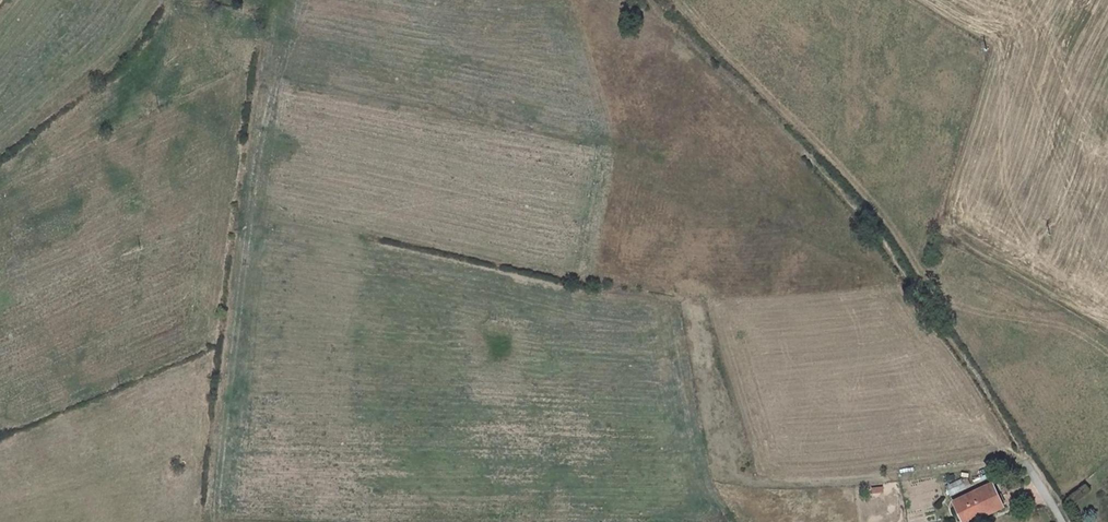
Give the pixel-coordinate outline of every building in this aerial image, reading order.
[(966,485),(963,477),(947,484),(950,493),(966,485)] [(955,500),(963,519),(982,512),(985,517),(1002,509),(991,484),(955,500)] [(985,517),(982,512),(963,519),(964,521),(972,521),(985,517)]
